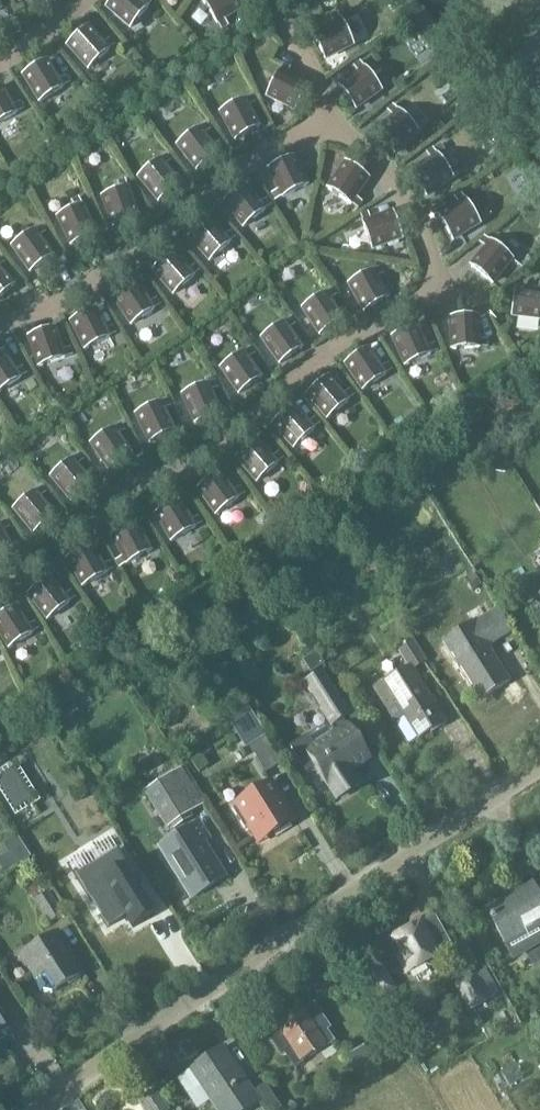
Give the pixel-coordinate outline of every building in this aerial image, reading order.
[(107,7),(107,8),(130,28),(148,8),(153,1),(151,0),(145,0),(142,3),(139,0),(113,0),(107,7)] [(238,0),(204,0),(202,1),(217,24),(222,31),(228,27),(223,20),(243,8),(238,0)] [(330,17),(334,25),(313,35),(325,59),(352,46),(340,21),(337,14),(330,17)] [(88,28),(67,47),(88,70),(108,51),(114,46),(109,40),(103,46),(88,28)] [(47,62),(23,76),(39,103),(63,88),(69,84),(66,78),(59,82),(47,62)] [(353,67),(358,74),(339,88),(355,109),(380,91),(364,69),(359,63),(353,67)] [(267,97),(295,111),(307,87),(286,76),(290,69),(283,66),(279,73),(267,97)] [(0,88),(0,123),(16,114),(23,110),(20,104),(12,108),(1,87),(0,88)] [(220,114),(235,141),(259,128),(248,107),(255,103),(252,97),(244,101),(220,114)] [(392,106),(387,111),(393,118),(376,133),(394,153),(417,132),(398,112),(392,106)] [(199,130),(178,146),(196,171),(218,154),(203,136),(210,131),(205,125),(199,130)] [(426,154),(431,161),(412,174),(427,196),(452,179),(437,156),(432,150),(426,154)] [(160,161),(139,178),(158,202),(179,185),(164,166),(170,161),(166,156),(160,161)] [(269,170),(279,192),(272,195),(275,202),(282,198),(307,186),(293,159),(269,170)] [(350,205),(357,209),(361,203),(355,199),(368,179),(345,164),(328,190),(350,205)] [(128,189),(125,181),(118,183),(121,191),(102,198),(112,227),(138,218),(128,189)] [(271,206),(266,200),(260,205),(246,187),(224,203),(243,228),(265,211),(264,211),(271,206)] [(454,198),(459,205),(439,217),(453,241),(461,236),(479,225),(465,201),(461,194),(454,198)] [(82,207),(78,199),(72,202),(75,210),(58,218),(71,246),(95,234),(82,206),(82,207)] [(368,214),(361,216),(363,224),(372,250),(401,239),(392,214),(370,221),(368,214)] [(189,239),(209,262),(230,244),(236,238),(231,233),(225,238),(209,221),(189,239)] [(41,227),(34,232),(12,247),(30,272),(52,257),(38,238),(45,233),(41,227)] [(471,267),(492,284),(511,260),(490,243),(484,238),(479,244),(486,249),(471,267)] [(153,272),(173,295),(194,277),(193,277),(200,272),(195,266),(189,272),(173,254),(153,272)] [(373,272),(349,285),(364,312),(388,299),(376,278),(383,274),(380,268),(373,272)] [(13,286),(0,271),(0,298),(13,286)] [(157,300),(150,304),(137,285),(114,300),(131,325),(154,310),(161,306),(157,300)] [(539,293),(516,290),(513,317),(539,320),(539,285),(539,293)] [(325,294),(302,309),(319,335),(342,320),(329,301),(336,296),(332,290),(325,295),(325,294)] [(116,334),(113,328),(106,331),(95,310),(71,323),(85,350),(109,338),(116,334)] [(477,318),(450,319),(452,350),(479,349),(479,348),(487,348),(487,341),(479,341),(477,318)] [(295,325),(291,319),(284,324),(284,323),(262,339),(279,364),(301,349),(288,330),(295,325)] [(437,352),(435,345),(427,349),(417,327),(393,338),(405,366),(430,355),(437,352)] [(29,338),(39,368),(64,359),(72,356),(69,349),(62,352),(54,330),(29,338)] [(221,369),(238,394),(261,379),(247,360),(254,355),(250,349),(243,354),(243,353),(221,369)] [(392,371),(387,365),(381,369),(368,350),(346,365),(363,391),(385,376),(385,375),(392,371)] [(22,369),(16,373),(3,353),(0,355),(0,392),(20,379),(27,375),(22,369)] [(450,376),(445,378),(449,387),(454,384),(450,376)] [(307,396),(326,420),(348,402),(354,397),(349,391),(343,396),(328,379),(307,396)] [(182,396),(195,424),(220,413),(210,392),(218,389),(215,382),(207,385),(182,396)] [(167,400),(160,404),(136,415),(149,443),(174,431),(163,410),(171,407),(167,400)] [(319,424),(314,419),(309,425),(293,408),(273,426),(294,448),(314,430),(319,424)] [(91,445),(108,470),(126,458),(131,455),(118,436),(124,431),(120,425),(114,430),(114,429),(91,445)] [(272,459),(257,442),(236,459),(257,483),(277,465),(283,459),(278,454),(272,459)] [(77,466),(83,461),(78,456),(72,461),(72,460),(51,477),(71,502),(92,484),(77,466)] [(198,490),(216,515),(238,499),(245,495),(240,488),(234,493),(220,474),(198,490)] [(46,493),(41,488),(35,493),(14,510),(33,534),(54,517),(39,498),(46,493)] [(191,522),(179,502),(156,515),(171,542),(195,528),(202,524),(198,518),(191,522)] [(14,552),(2,532),(9,528),(6,522),(0,525),(0,560),(14,552)] [(136,525),(112,538),(122,557),(115,561),(119,569),(150,553),(150,552),(136,525)] [(114,570),(110,564),(103,567),(92,547),(68,560),(83,587),(107,574),(106,574),(114,570)] [(473,574),(466,579),(474,590),(481,586),(473,574)] [(70,593),(64,598),(50,579),(28,596),(48,620),(69,604),(75,598),(70,593)] [(15,608),(0,618),(0,634),(9,649),(32,634),(39,630),(35,624),(28,628),(15,608)] [(446,658),(475,705),(514,681),(496,653),(504,648),(485,618),(465,630),(472,641),(446,658)] [(445,722),(412,670),(419,666),(426,661),(412,639),(396,649),(407,667),(374,688),(395,723),(404,717),(418,739),(440,725),(445,722)] [(246,651),(234,651),(235,663),(246,662),(246,651)] [(314,653),(302,661),(310,674),(322,666),(314,653)] [(322,670),(302,683),(331,728),(351,715),(322,670)] [(70,704),(63,715),(65,716),(71,720),(78,709),(72,706),(70,704)] [(249,746),(264,736),(251,716),(230,730),(244,750),(249,746)] [(404,717),(395,723),(409,745),(418,739),(404,717)] [(307,737),(290,748),(307,774),(314,769),(336,803),(361,787),(353,774),(373,761),(349,723),(333,733),(313,746),(307,737)] [(327,724),(307,737),(313,746),(333,733),(327,724)] [(249,746),(266,773),(273,768),(279,765),(281,763),(264,736),(249,746)] [(0,774),(0,792),(12,810),(30,799),(10,767),(0,774)] [(180,772),(145,793),(155,810),(165,826),(169,824),(171,828),(191,817),(188,812),(200,805),(189,788),(180,772)] [(235,807),(232,809),(244,829),(248,827),(258,844),(259,843),(268,837),(294,821),(270,783),(234,805),(235,807)] [(199,822),(160,847),(192,897),(224,877),(202,843),(209,838),(199,822)] [(2,843),(8,852),(21,844),(15,835),(2,843)] [(21,844),(8,852),(16,866),(30,857),(21,844)] [(117,850),(75,876),(107,928),(125,917),(132,929),(157,914),(117,850)] [(8,852),(0,857),(0,869),(3,874),(16,866),(8,852)] [(486,911),(506,947),(513,959),(539,944),(539,898),(533,885),(522,891),(486,911)] [(35,901),(48,923),(55,919),(62,915),(48,892),(35,901)] [(381,944),(390,959),(395,955),(405,974),(414,969),(417,970),(425,965),(429,967),(433,967),(437,965),(439,962),(438,956),(440,955),(440,954),(452,947),(434,916),(423,922),(422,921),(381,944)] [(480,927),(469,933),(484,959),(495,953),(480,927)] [(35,983),(37,982),(43,992),(52,993),(84,974),(57,931),(54,933),(18,956),(35,983)] [(440,954),(440,955),(445,963),(460,955),(455,945),(452,947),(440,954)] [(479,953),(472,958),(476,965),(483,961),(479,953)] [(367,974),(382,999),(396,991),(381,965),(367,974)] [(485,971),(473,977),(468,968),(451,978),(470,1012),(488,1001),(487,1000),(498,994),(485,971)] [(9,1010),(0,995),(0,1016),(9,1010)] [(268,1035),(283,1056),(284,1055),(294,1069),(303,1063),(302,1062),(325,1047),(326,1048),(335,1042),(327,1031),(329,1030),(313,1005),(301,1013),(303,1015),(281,1029),(280,1027),(268,1035)] [(9,1029),(8,1028),(6,1029),(0,1019),(0,1035),(9,1029)] [(413,1029),(401,1035),(405,1044),(417,1039),(413,1029)] [(442,1034),(429,1042),(431,1047),(445,1039),(442,1034)] [(350,1055),(362,1074),(376,1066),(364,1046),(350,1055)] [(259,1104),(260,1103),(253,1093),(223,1048),(189,1070),(190,1070),(210,1101),(216,1109),(250,1109),(259,1104)] [(210,1101),(190,1070),(176,1079),(197,1109),(210,1101)] [(253,1093),(260,1103),(259,1104),(262,1109),(282,1109),(265,1085),(259,1089),(253,1093)] [(137,1102),(142,1109),(168,1109),(155,1090),(137,1102)]
